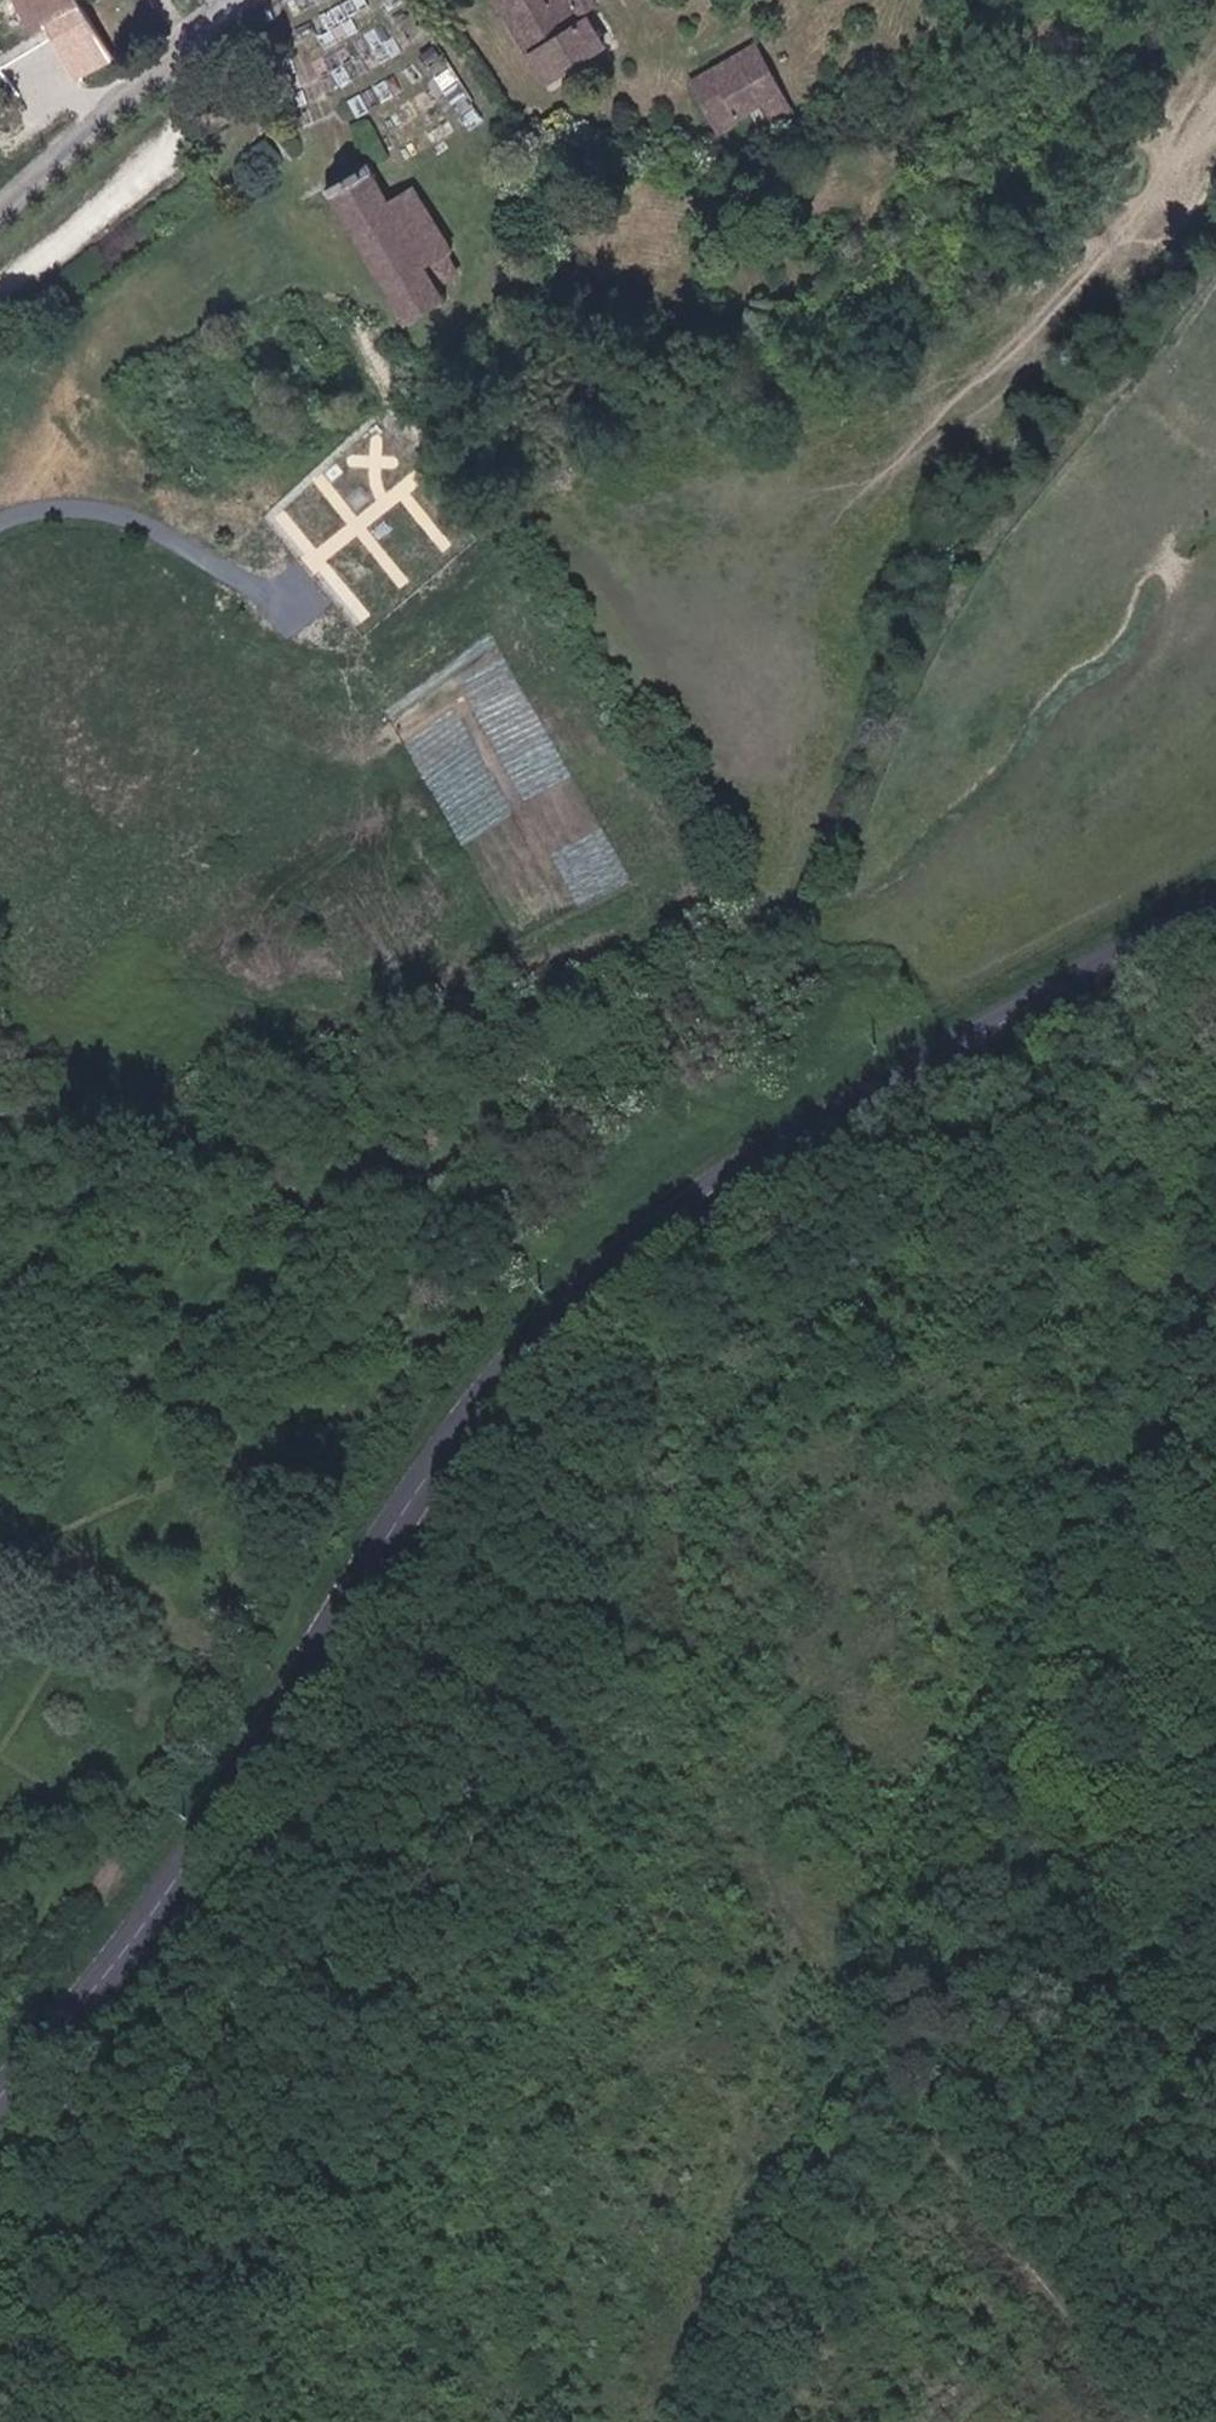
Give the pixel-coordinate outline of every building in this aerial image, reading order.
[(76,0),(13,0),(32,32),(46,24),(77,78),(111,59),(76,0)] [(573,80),(622,43),(601,15),(611,5),(607,0),(508,0),(573,80)] [(756,50),(741,58),(694,82),(720,130),(738,121),(782,98),(756,50)] [(393,198),(366,159),(320,188),(410,329),(439,311),(434,303),(452,291),(441,275),(454,265),(404,191),(393,198)]
